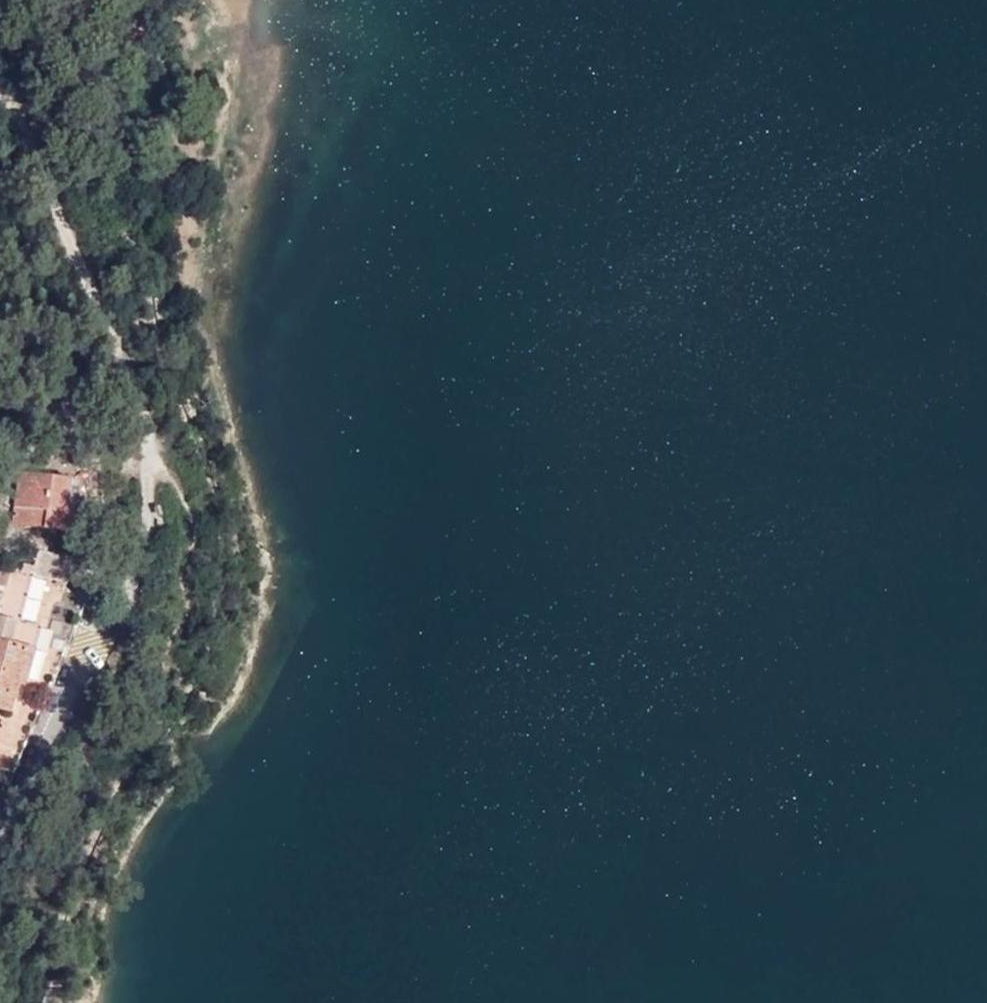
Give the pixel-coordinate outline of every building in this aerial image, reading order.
[(13,523),(70,532),(73,506),(68,505),(71,480),(20,472),(13,523)] [(78,531),(94,530),(90,503),(77,505),(78,531)] [(37,550),(35,566),(25,564),(23,571),(11,567),(0,604),(0,708),(12,711),(22,678),(27,681),(43,627),(22,622),(35,575),(59,582),(66,558),(59,556),(37,550)] [(67,556),(59,556),(66,558),(59,582),(67,584),(75,557),(67,556)]
